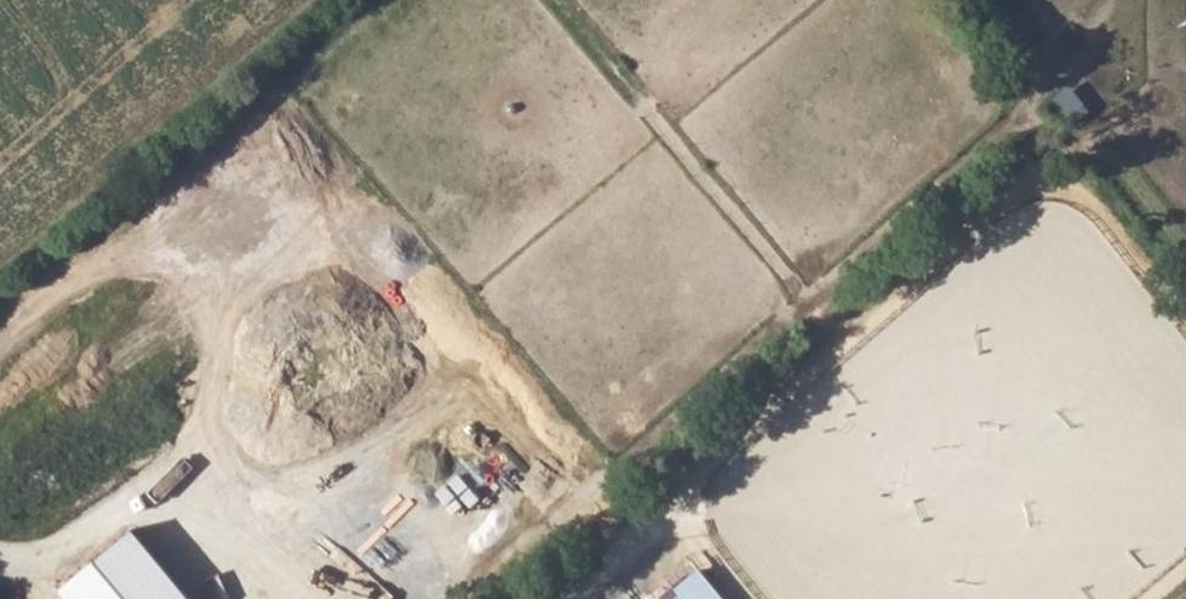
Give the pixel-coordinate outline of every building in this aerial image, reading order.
[(133,534),(56,594),(61,598),(188,598),(133,534)] [(697,570),(657,598),(721,598),(697,570)]
